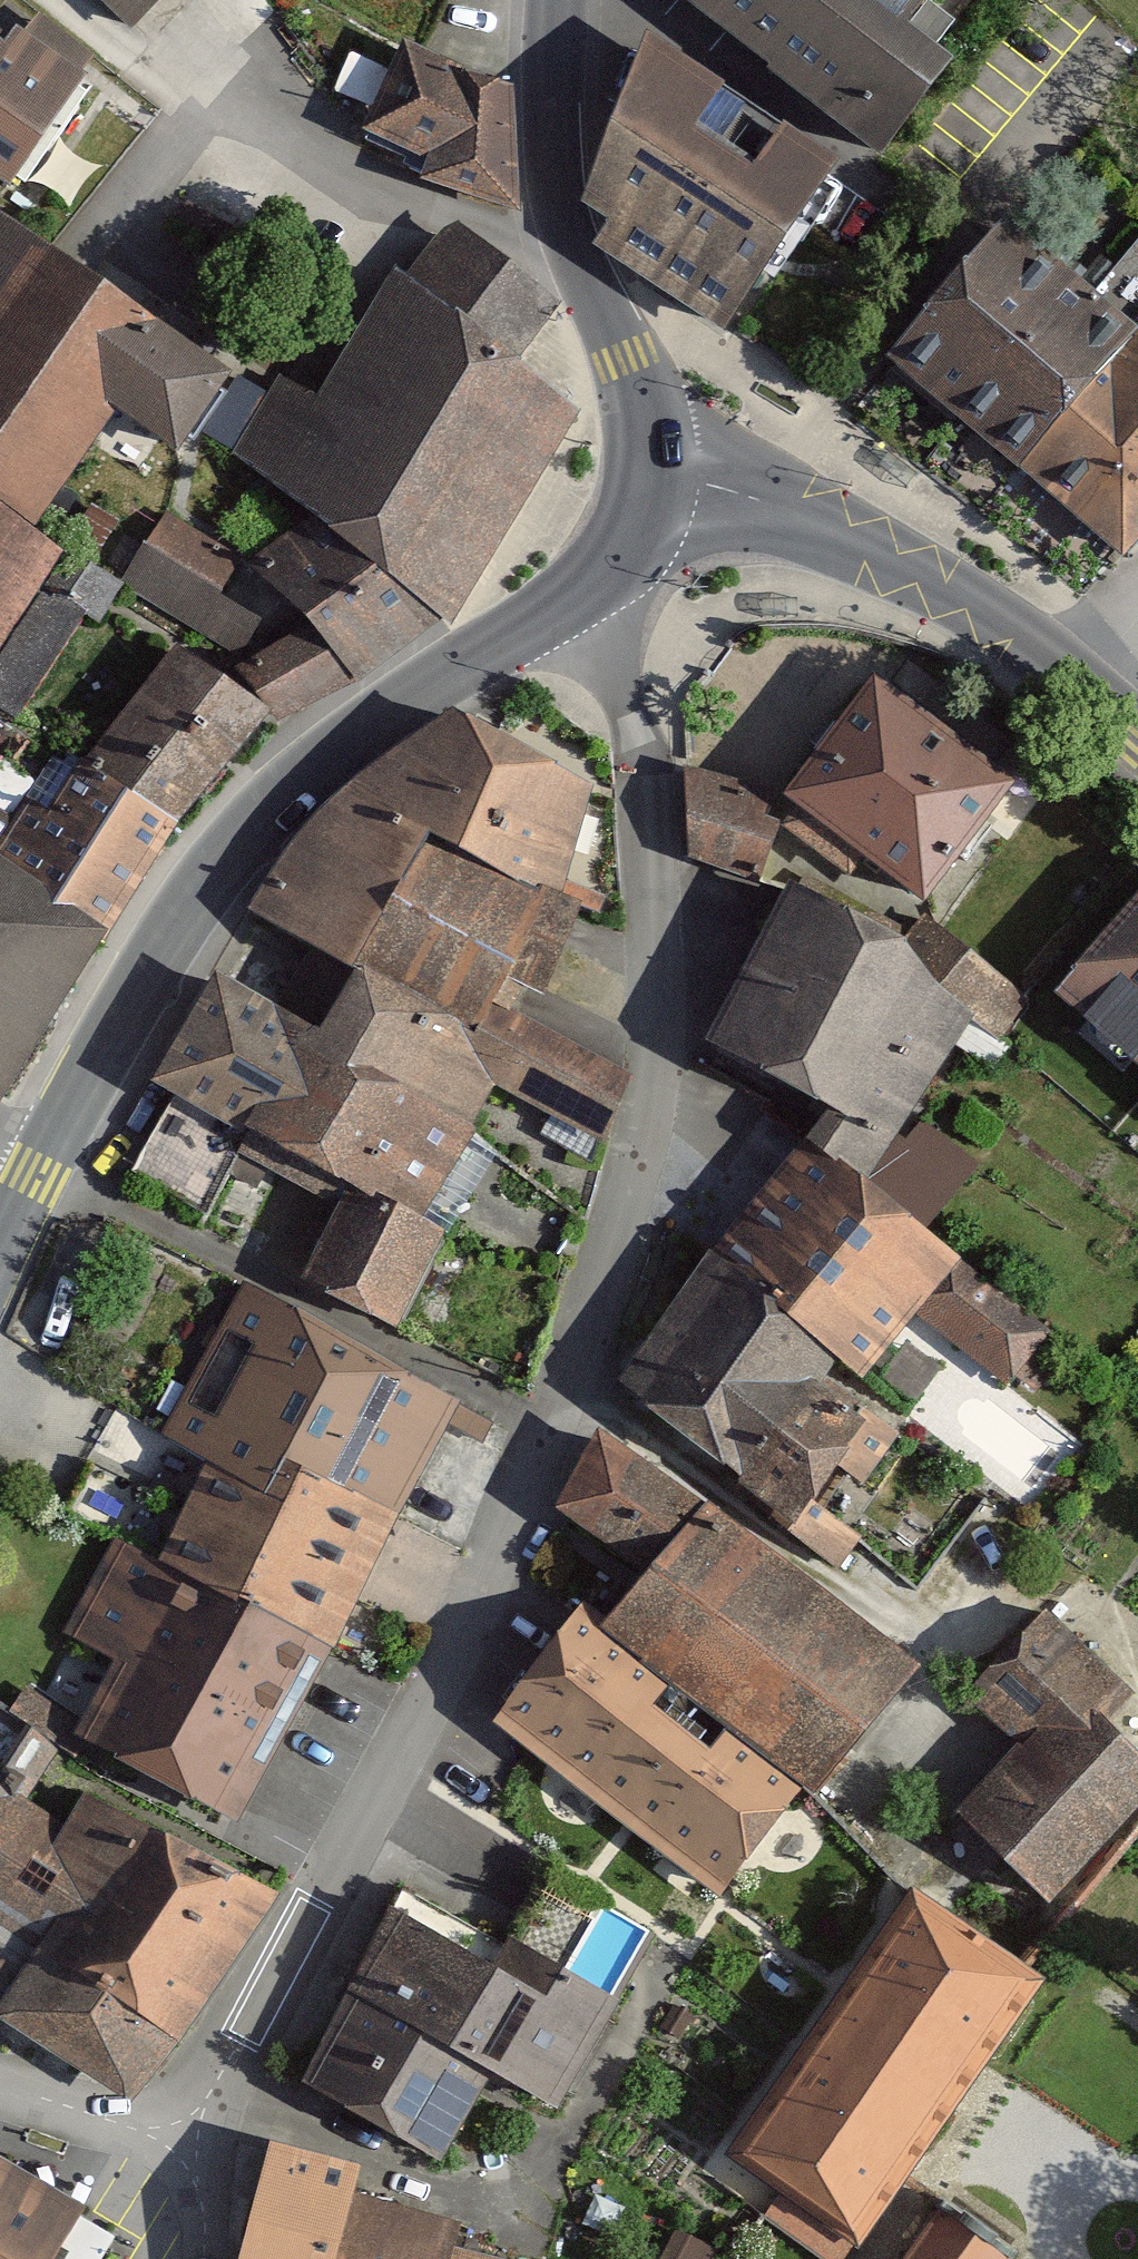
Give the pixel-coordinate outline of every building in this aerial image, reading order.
[(136,30),(165,0),(105,0),(136,30)] [(939,0),(681,0),(887,157),(957,66),(914,33),(939,0)] [(17,196),(96,84),(84,75),(95,59),(35,16),(12,49),(0,40),(0,184),(17,196)] [(730,320),(836,162),(652,40),(593,206),(617,222),(608,240),(730,320)] [(426,185),(516,208),(509,84),(406,42),(364,128),(434,166),(426,185)] [(0,214),(0,506),(41,534),(123,414),(184,455),(238,376),(0,214)] [(891,362),(1021,473),(1137,338),(1137,326),(1099,292),(1014,219),(891,362)] [(354,346),(540,477),(580,411),(515,353),(555,300),(460,225),(401,272),(354,346)] [(1137,326),(1137,246),(1099,292),(1137,326)] [(1137,551),(1137,338),(1021,473),(1126,564),(1137,551)] [(540,477),(354,346),(322,403),(284,378),(240,454),(321,520),(444,620),(540,477)] [(70,554),(41,534),(0,506),(0,656),(70,554)] [(249,562),(173,515),(124,594),(239,666),(270,617),(230,592),(249,562)] [(321,520),(249,562),(314,626),(356,681),(444,620),(321,520)] [(277,715),(356,681),(314,626),(252,668),(277,715)] [(182,824),(277,715),(180,648),(97,772),(182,824)] [(791,796),(935,904),(1023,788),(879,680),(791,796)] [(353,790),(560,904),(599,789),(461,712),(353,790)] [(97,772),(85,764),(55,813),(40,803),(1,866),(114,934),(182,824),(97,772)] [(696,771),(697,859),(764,886),(791,796),(696,771)] [(560,904),(353,790),(326,810),(289,849),(250,913),(360,976),(368,964),(489,1031),(519,1012),(527,991),(554,1001),(593,925),(560,904)] [(114,934),(1,866),(0,865),(0,1105),(3,1107),(114,934)] [(914,942),(796,886),(713,1049),(835,1115),(810,1147),(874,1196),(977,1017),(914,942)] [(1059,999),(1137,1068),(1137,910),(1059,999)] [(1008,1042),(1034,1005),(936,917),(914,942),(977,1017),(1008,1042)] [(600,1147),(638,1079),(519,1012),(489,1031),(368,964),(360,976),(327,1035),(265,1155),(350,1205),(356,1195),(382,1210),(389,1198),(430,1221),(480,1132),(502,1092),(600,1147)] [(265,1155),(327,1035),(214,976),(151,1096),(265,1155)] [(924,1324),(969,1269),(874,1196),(810,1147),(721,1258),(846,1369),(869,1390),(924,1324)] [(398,1339),(455,1235),(430,1221),(389,1198),(382,1210),(356,1195),(350,1205),(305,1288),(398,1339)] [(846,1369),(721,1258),(622,1397),(846,1581),(868,1547),(827,1512),(846,1476),(871,1501),(909,1448),(833,1384),(846,1369)] [(1012,1397),(1058,1342),(969,1269),(924,1324),(1012,1397)] [(325,1479),(402,1518),(448,1430),(489,1452),(503,1426),(245,1287),(162,1441),(213,1469),(272,1500),(292,1462),(325,1479)] [(764,1755),(805,1788),(824,1802),(924,1670),(606,1430),(563,1514),(644,1578),(607,1627),(681,1688),(764,1755)] [(213,1469),(163,1564),(256,1610),(325,1479),(292,1462),(272,1500),(213,1469)] [(333,1651),(402,1518),(325,1479),(256,1610),(333,1651)] [(85,1742),(243,1824),(333,1651),(256,1610),(163,1564),(128,1545),(80,1637),(127,1661),(85,1742)] [(1103,1718),(1125,1683),(1048,1616),(974,1700),(1024,1749),(1103,1718)] [(491,1725),(728,1905),(793,1817),(744,1780),(661,1713),(560,1636),(491,1725)] [(681,1688),(661,1713),(744,1780),(764,1755),(681,1688)] [(1054,1910),(1137,1823),(1137,1751),(1103,1718),(1024,1749),(958,1817),(1054,1910)] [(282,1897),(92,1794),(71,1829),(0,1779),(0,1926),(37,1949),(2,2019),(129,2110),(186,2046),(282,1897)] [(786,2258),(857,2258),(1048,1988),(926,1902),(740,2165),(783,2195),(754,2237),(786,2258)] [(394,1910),(359,1991),(501,2074),(561,2110),(620,2000),(534,1948),(518,1977),(394,1910)] [(305,2089),(449,2168),(501,2074),(359,1991),(305,2089)] [(272,2141),(242,2258),(344,2258),(357,2201),(365,2165),(272,2141)] [(80,2206),(0,2160),(0,2258),(50,2258),(80,2206)] [(344,2258),(480,2258),(455,2252),(462,2221),(357,2201),(344,2258)] [(944,2208),(909,2258),(1017,2258),(944,2208)]
